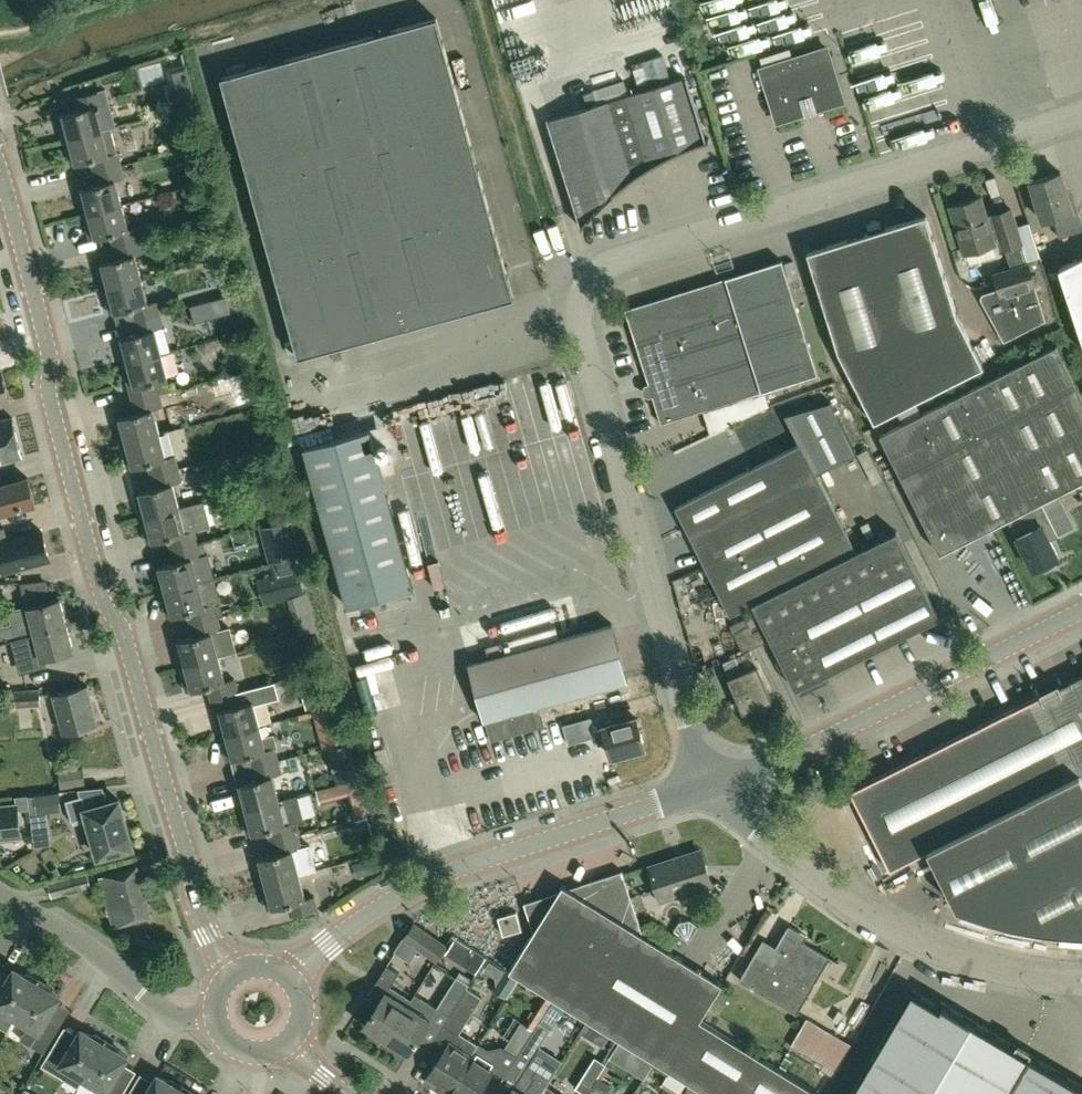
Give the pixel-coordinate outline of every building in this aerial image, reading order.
[(616,21),(630,19),(627,0),(614,0),(616,21)] [(644,11),(644,9),(665,6),(664,0),(629,0),(631,13),(644,11)] [(298,355),(514,296),(437,17),(221,76),(298,355)] [(652,55),(661,83),(550,118),(583,222),(580,225),(582,226),(589,218),(612,194),(639,173),(668,156),(699,143),(710,139),(709,137),(705,139),(686,78),(688,77),(678,47),(652,55)] [(773,108),(777,121),(843,100),(839,87),(826,47),(760,68),(773,108)] [(77,108),(56,114),(63,139),(102,129),(110,126),(116,125),(106,87),(74,96),(77,108)] [(102,129),(63,139),(69,164),(89,159),(93,171),(120,164),(117,151),(110,126),(102,129)] [(82,213),(121,203),(115,179),(123,177),(120,164),(93,171),(96,183),(75,188),(82,213)] [(1081,229),(1081,221),(1074,196),(1069,197),(1061,171),(1030,181),(1042,219),(1053,216),(1060,236),(1081,229)] [(1003,247),(1022,241),(1011,207),(986,214),(980,196),(950,206),(964,251),(1001,239),(1003,247)] [(112,245),(140,237),(137,225),(128,228),(121,203),(82,213),(88,238),(109,232),(112,245)] [(957,313),(925,213),(807,251),(838,351),(874,421),(984,365),(957,313)] [(1035,214),(1021,215),(1026,252),(1039,250),(1035,214)] [(102,287),(141,277),(135,253),(143,251),(140,237),(112,245),(115,257),(95,263),(102,287)] [(1081,340),(1081,255),(1058,267),(1081,340)] [(769,405),(764,390),(818,373),(782,259),(625,309),(649,384),(645,385),(643,389),(645,394),(648,395),(652,394),(661,423),(703,410),(710,432),(769,405)] [(1028,262),(994,273),(999,287),(982,292),(980,296),(1004,339),(1045,318),(1028,262)] [(141,277),(102,287),(108,312),(128,307),(132,319),(159,312),(156,300),(148,302),(141,277)] [(460,330),(486,321),(483,311),(456,320),(460,330)] [(122,363),(161,352),(171,349),(165,326),(163,326),(159,312),(132,319),(135,331),(115,336),(122,363)] [(1057,344),(880,432),(940,551),(1007,518),(1033,570),(1059,557),(1050,539),(1059,535),(1042,500),(1081,480),(1081,394),(1057,344)] [(131,399),(159,392),(156,380),(168,377),(161,352),(122,363),(131,399)] [(1,369),(0,369),(0,405),(10,402),(1,369)] [(120,442),(160,432),(153,407),(162,404),(159,392),(131,399),(135,412),(113,417),(120,442)] [(828,678),(825,672),(941,613),(897,527),(857,547),(818,468),(859,447),(833,396),(788,410),(803,438),(676,502),(731,610),(754,599),(801,692),(828,678)] [(22,455),(13,416),(0,419),(0,460),(22,455)] [(413,589),(370,429),(304,447),(348,607),(413,589)] [(150,474),(178,467),(175,454),(166,456),(160,432),(120,442),(126,467),(147,462),(150,474)] [(179,506),(173,481),(181,479),(178,467),(150,474),(153,486),(133,492),(139,517),(179,506)] [(28,477),(0,484),(0,514),(35,504),(28,477)] [(179,506),(139,517),(146,541),(166,536),(169,548),(198,541),(194,529),(211,525),(204,499),(179,506)] [(266,541),(291,535),(286,518),(262,524),(266,541)] [(50,558),(42,530),(0,542),(0,555),(4,570),(50,558)] [(152,566),(159,591),(199,580),(214,576),(208,552),(201,554),(198,541),(169,548),(172,560),(152,566)] [(305,593),(305,590),(298,566),(273,573),(257,578),(264,604),(305,593)] [(199,580),(159,591),(166,616),(186,611),(190,623),(218,616),(214,603),(221,602),(214,576),(199,580)] [(35,632),(67,623),(60,597),(28,606),(31,619),(14,623),(2,626),(6,640),(18,637),(35,632)] [(524,637),(535,634),(529,608),(517,611),(524,637)] [(749,648),(766,640),(753,613),(729,624),(742,652),(743,651),(749,648)] [(229,626),(221,628),(218,616),(190,623),(193,635),(172,641),(179,665),(219,655),(219,656),(236,652),(229,626)] [(41,658),(74,649),(67,623),(35,632),(41,658)] [(504,642),(485,647),(488,658),(468,664),(484,721),(485,720),(491,740),(545,725),(540,705),(628,680),(612,624),(507,653),(504,642)] [(883,659),(893,676),(916,663),(905,645),(883,659)] [(756,666),(749,648),(743,651),(744,652),(722,661),(732,684),(730,684),(740,712),(770,700),(756,666)] [(211,697),(238,690),(235,677),(225,680),(219,656),(219,655),(179,665),(185,690),(208,684),(211,697)] [(850,791),(890,869),(929,850),(957,905),(983,914),(1011,922),(1038,926),(1063,929),(1081,930),(1081,672),(850,791)] [(326,701),(321,682),(302,686),(307,705),(326,701)] [(77,731),(77,728),(98,722),(88,685),(53,694),(64,732),(67,731),(68,734),(77,731)] [(41,704),(40,689),(7,690),(8,705),(41,704)] [(221,734),(260,724),(253,699),(241,702),(238,690),(211,697),(221,734)] [(610,756),(644,747),(636,718),(594,729),(590,717),(562,725),(567,743),(594,736),(597,745),(606,742),(610,756)] [(263,737),(260,724),(221,734),(227,759),(248,754),(251,767),(278,759),(276,749),(278,748),(274,734),(263,737)] [(278,759),(251,767),(254,779),(234,784),(240,809),(280,799),(273,774),(282,772),(278,759)] [(82,767),(58,771),(61,787),(85,783),(82,767)] [(317,790),(320,801),(365,789),(362,778),(317,790)] [(280,799),(240,809),(247,834),(267,828),(271,841),(298,834),(300,833),(297,821),(304,819),(298,794),(280,799)] [(87,816),(98,856),(133,846),(119,799),(86,808),(83,795),(66,799),(72,820),(87,816)] [(21,835),(17,804),(0,806),(0,837),(21,835)] [(298,834),(271,841),(274,854),(253,859),(260,883),(300,873),(294,849),(302,847),(298,834)] [(661,900),(711,884),(700,849),(650,866),(661,900)] [(114,927),(152,916),(140,876),(137,865),(100,876),(114,927)] [(48,881),(52,896),(92,885),(87,870),(48,881)] [(510,971),(710,1093),(822,1093),(701,1019),(723,983),(643,934),(622,870),(568,888),(563,884),(559,891),(524,902),(533,932),(510,971)] [(300,873),(260,883),(266,908),(288,902),(291,915),(318,908),(315,895),(306,897),(300,873)] [(498,916),(503,935),(522,929),(517,911),(498,916)] [(404,938),(415,945),(436,959),(446,944),(414,923),(404,938)] [(772,954),(759,947),(741,979),(797,1012),(817,977),(791,962),(804,940),(807,934),(789,924),(777,946),(772,954)] [(364,1025),(387,1039),(408,1004),(387,991),(399,972),(387,965),(369,994),(380,1000),(364,1025)] [(16,1017),(37,981),(14,967),(1,988),(0,987),(0,1011),(2,1008),(16,1017)] [(441,968),(428,992),(441,999),(454,974),(441,968)] [(450,1015),(468,987),(470,984),(457,976),(438,1007),(450,1015)] [(37,981),(16,1017),(29,1024),(21,1038),(44,1052),(61,1024),(48,1016),(61,995),(37,981)] [(468,987),(450,1015),(444,1024),(458,1034),(482,996),(468,987)] [(938,1001),(936,1004),(910,989),(847,1093),(1081,1093),(1081,1086),(938,1001)] [(409,1053),(430,1018),(434,1013),(426,1008),(430,1002),(415,993),(408,1004),(387,1039),(409,1053)] [(1033,1006),(1030,1024),(1051,1027),(1054,1009),(1033,1006)] [(854,1046),(807,1019),(792,1046),(824,1064),(821,1069),(836,1077),(854,1046)] [(534,1029),(520,1051),(532,1058),(551,1028),(539,1021),(534,1029)] [(517,1055),(520,1051),(534,1029),(521,1022),(505,1047),(517,1055)] [(70,1070),(83,1077),(104,1041),(81,1027),(69,1049),(56,1041),(42,1065),(65,1079),(70,1070)] [(434,1079),(440,1083),(437,1089),(445,1093),(447,1093),(478,1046),(478,1045),(469,1039),(466,1044),(453,1035),(427,1075),(434,1079)] [(104,1041),(83,1077),(96,1085),(91,1093),(122,1093),(126,1087),(114,1079),(128,1055),(104,1041)] [(500,1058),(503,1053),(499,1050),(492,1051),(490,1054),(478,1046),(447,1093),(478,1093),(501,1058),(500,1058)] [(586,1093),(587,1093),(598,1076),(606,1064),(595,1057),(576,1087),(586,1093)] [(551,1079),(536,1069),(532,1075),(524,1070),(509,1093),(541,1093),(551,1079)] [(181,1087),(157,1073),(145,1093),(177,1093),(181,1087)] [(587,1093),(606,1093),(612,1085),(598,1076),(587,1093)]
